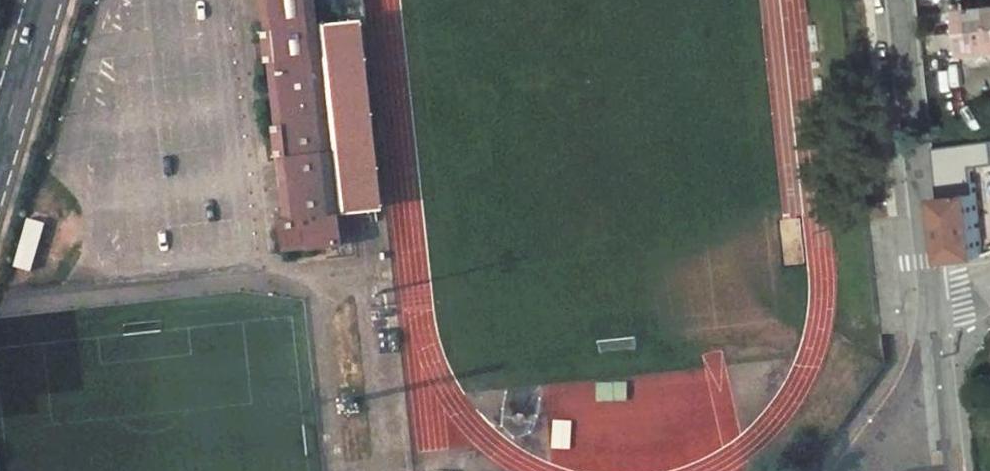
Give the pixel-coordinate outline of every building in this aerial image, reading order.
[(276,10),(264,11),(267,43),(280,42),(287,105),(275,105),(278,136),(290,135),(298,198),(282,200),(285,231),(346,226),(343,193),(384,189),(363,1),(322,5),(321,0),(275,0),(276,10)] [(962,12),(967,54),(989,51),(989,8),(962,12)] [(938,168),(948,258),(981,255),(975,194),(969,195),(966,166),(938,168)] [(45,222),(31,218),(23,241),(38,246),(45,222)] [(36,249),(22,245),(16,263),(30,268),(36,249)]
